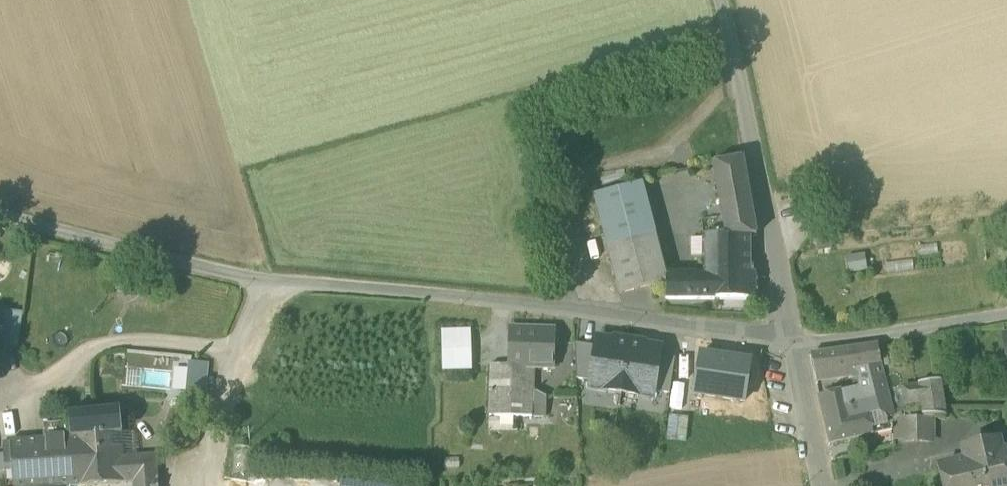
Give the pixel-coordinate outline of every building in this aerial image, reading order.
[(712,166),(722,220),(752,216),(743,160),(712,166)] [(617,289),(619,296),(663,284),(664,285),(665,285),(666,279),(655,236),(642,184),(593,197),(618,289),(617,289)] [(756,236),(752,216),(722,220),(725,236),(756,236)] [(696,274),(696,279),(753,275),(752,237),(756,237),(756,236),(725,236),(703,236),(702,250),(696,250),(696,264),(703,264),(703,275),(696,274)] [(847,256),(848,272),(866,271),(865,255),(847,256)] [(757,275),(753,275),(696,279),(666,279),(665,285),(665,301),(757,301),(757,275)] [(5,312),(4,320),(22,322),(23,315),(5,312)] [(0,347),(18,350),(22,322),(4,320),(0,347)] [(440,329),(441,372),(472,371),(470,328),(440,329)] [(488,415),(508,415),(508,394),(529,395),(535,395),(535,370),(553,370),(554,333),(509,332),(509,365),(489,365),(488,415)] [(590,383),(589,389),(621,394),(629,345),(597,340),(596,348),(590,383)] [(576,380),(590,383),(596,348),(575,345),(576,380)] [(660,350),(629,345),(621,394),(652,399),(653,393),(659,358),(660,350)] [(814,377),(853,371),(852,368),(880,364),(877,347),(810,356),(814,377)] [(750,364),(700,356),(699,365),(694,396),(744,403),(750,364)] [(675,360),(659,358),(653,393),(669,396),(675,360)] [(694,396),(699,365),(685,363),(680,398),(682,398),(681,402),(693,404),(694,396)] [(853,371),(855,389),(860,388),(870,433),(892,428),(891,418),(893,418),(884,386),(880,364),(852,368),(853,371)] [(188,397),(204,399),(206,367),(190,366),(188,397)] [(920,405),(922,419),(931,419),(944,419),(940,383),(917,386),(918,388),(920,405)] [(828,443),(870,433),(860,388),(855,389),(818,398),(828,443)] [(901,390),(903,407),(920,405),(918,388),(901,390)] [(529,418),(529,395),(508,394),(508,415),(524,415),(524,418),(529,418)] [(529,418),(545,418),(545,401),(535,395),(529,395),(529,418)] [(70,438),(61,439),(63,457),(87,455),(87,452),(108,451),(109,459),(124,457),(122,433),(121,412),(68,416),(70,438)] [(930,442),(931,419),(922,419),(900,418),(900,441),(930,442)] [(134,432),(122,433),(124,457),(136,457),(134,432)] [(124,457),(109,459),(108,451),(87,452),(87,455),(63,457),(61,439),(10,443),(13,473),(14,485),(102,485),(133,483),(157,482),(156,456),(136,457),(124,457)] [(3,443),(6,473),(13,473),(10,443),(3,443)] [(1005,455),(1000,456),(997,444),(961,451),(963,464),(940,469),(943,485),(1006,485),(1006,466),(1005,455)]
